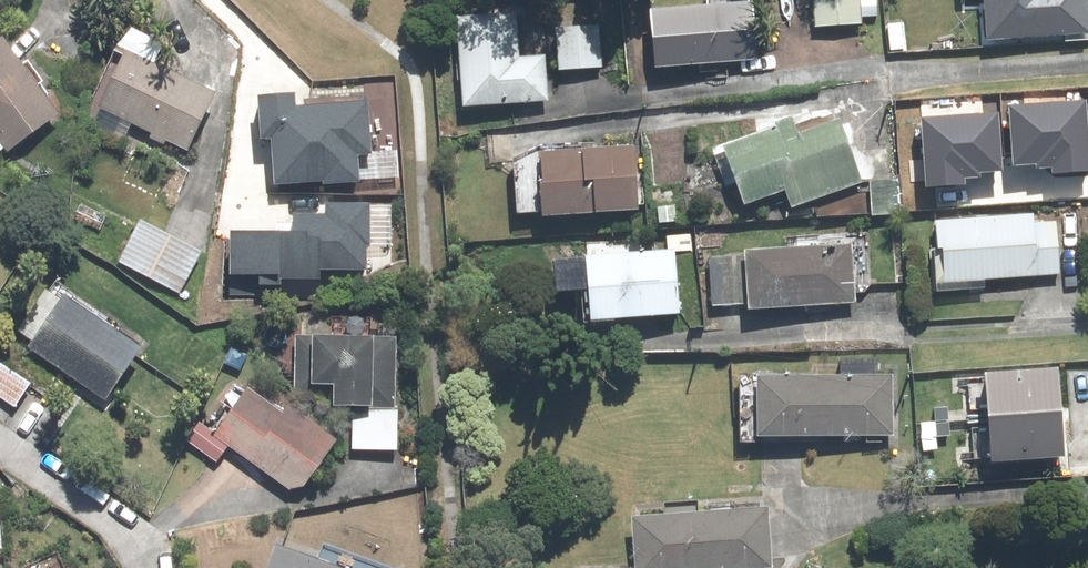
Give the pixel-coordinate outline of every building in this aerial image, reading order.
[(810,31),(860,29),(859,20),(877,19),(876,0),(809,0),(810,31)] [(979,38),(1083,38),(1083,0),(979,0),(979,38)] [(748,7),(641,15),(645,73),(753,65),(748,7)] [(510,59),(507,16),(452,19),(457,109),(542,104),(540,57),(510,59)] [(600,27),(550,30),(553,77),(603,74),(600,27)] [(0,46),(0,146),(7,155),(55,117),(0,46)] [(209,96),(120,55),(94,113),(182,153),(209,96)] [(371,153),(367,101),(293,106),(292,93),(257,95),(260,139),(271,139),(274,184),(323,180),(324,186),(360,183),(358,154),(371,153)] [(1009,107),(1014,164),(1036,162),(1037,168),(1050,167),(1050,174),(1087,171),(1087,128),(1086,101),(1009,107)] [(999,110),(920,116),(925,186),(965,184),(965,178),(981,177),(979,173),(1003,171),(999,110)] [(789,121),(716,149),(738,209),(780,194),(786,212),(860,184),(836,118),(794,133),(789,121)] [(513,161),(518,216),(535,215),(536,222),(636,214),(631,151),(513,161)] [(320,270),(367,270),(367,245),(371,244),(371,201),(324,201),(324,213),(293,213),(293,231),(229,231),(229,294),(280,294),(280,279),(321,279),(320,270)] [(1054,216),(931,223),(934,285),(1057,277),(1054,216)] [(200,256),(137,221),(114,263),(177,297),(200,256)] [(785,251),(739,252),(740,257),(703,259),(705,311),(742,310),(742,315),(854,311),(853,292),(871,291),(869,237),(785,240),(785,251)] [(543,262),(546,300),(579,298),(581,325),(679,319),(675,253),(543,262)] [(138,351),(47,288),(12,340),(102,402),(138,351)] [(388,453),(393,338),(371,337),(372,321),(330,319),(329,337),(291,336),(289,392),(326,394),(326,412),(360,413),(359,433),(349,433),(348,451),(388,453)] [(0,366),(0,399),(11,407),(27,385),(0,366)] [(893,377),(730,375),(730,441),(893,442),(893,377)] [(292,499),(330,444),(281,410),(276,417),(224,381),(182,442),(213,463),(222,450),(292,499)] [(624,518),(627,567),(766,567),(762,510),(624,518)] [(267,567),(321,567),(273,551),(267,567)] [(351,555),(346,567),(385,567),(351,555)]
